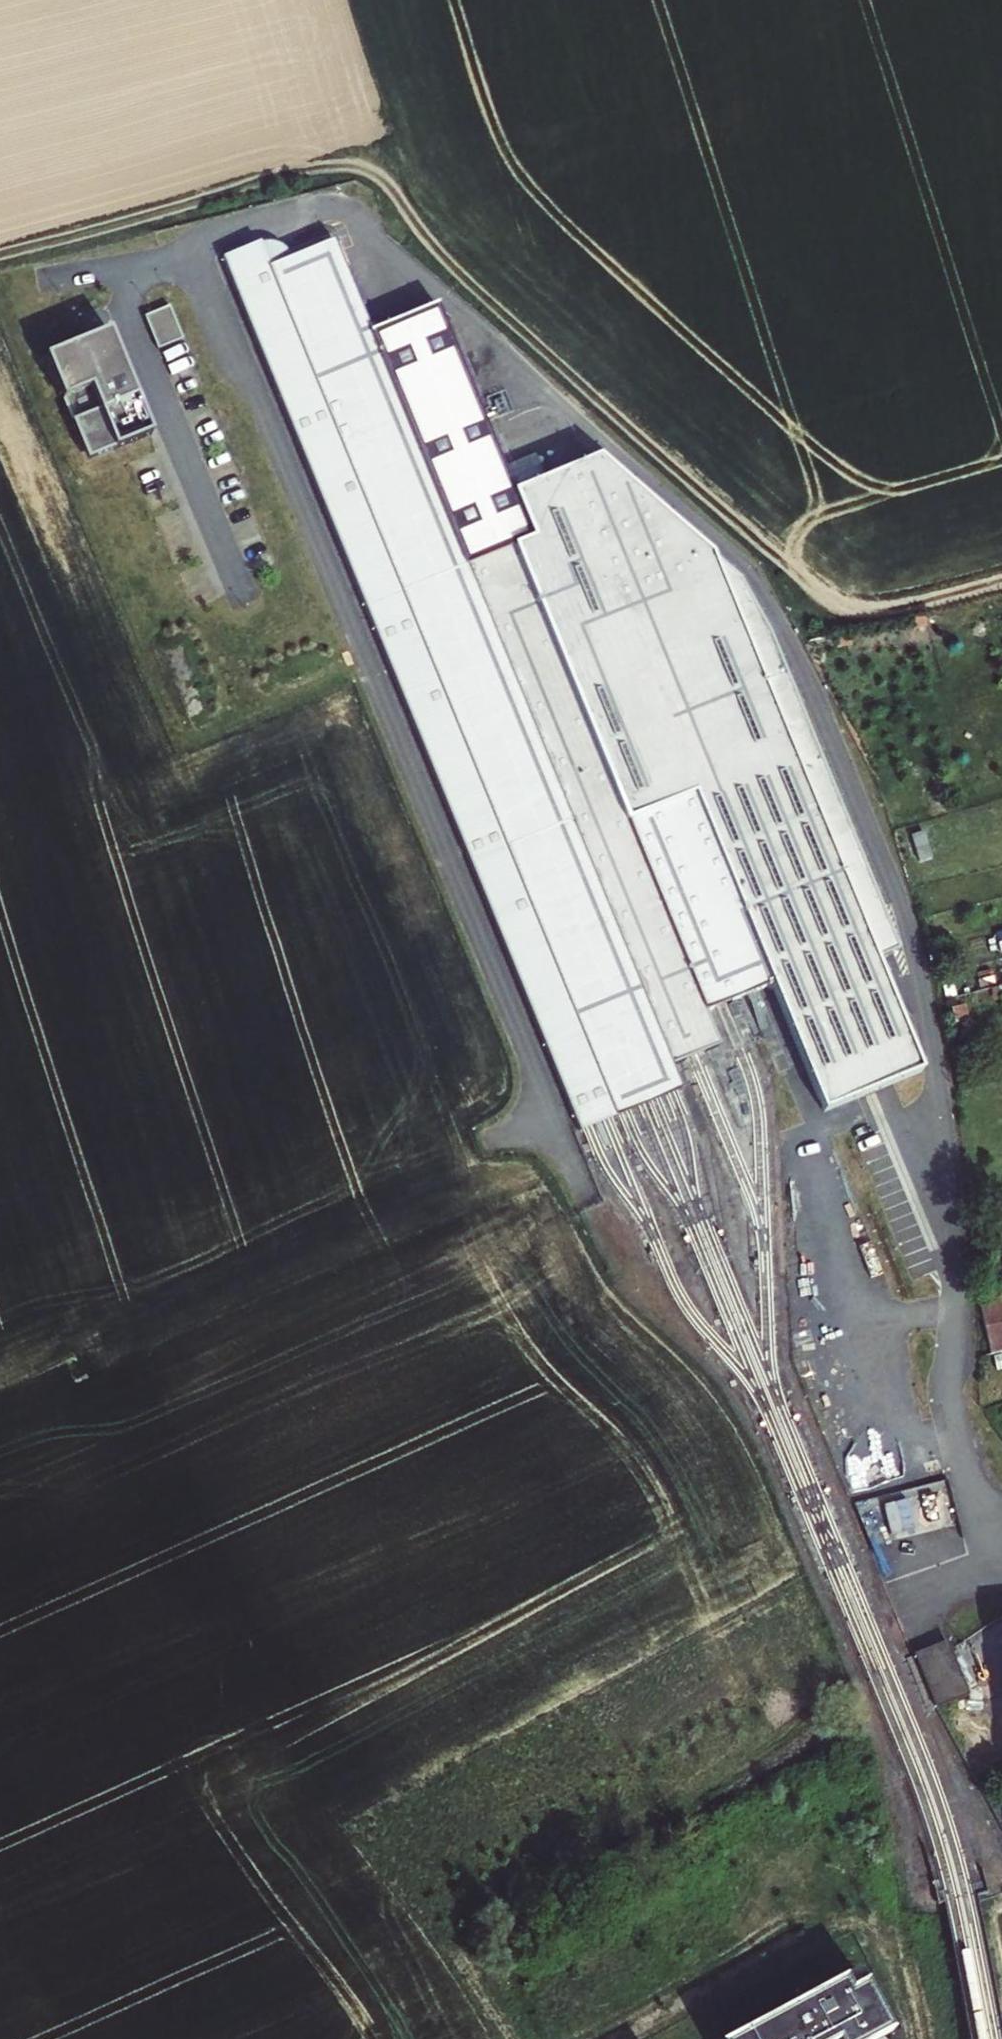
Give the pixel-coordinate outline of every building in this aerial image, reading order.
[(262,241),(226,257),(570,1133),(581,1128),(596,1122),(603,1120),(262,241)] [(375,336),(338,242),(297,257),(280,242),(262,241),(603,1120),(606,1118),(626,1111),(642,1105),(655,1100),(673,1091),(683,1086),(677,1068),(697,1061),(708,1056),(695,1021),(724,1009),(730,1006),(747,1001),(763,993),(813,1123),(912,1088),(867,972),(890,963),(775,663),(736,586),(599,463),(516,498),(441,310),(375,336)] [(148,316),(163,348),(187,337),(172,305),(148,316)] [(111,329),(47,352),(90,455),(154,430),(111,329)] [(985,1309),(997,1362),(1001,1361),(1001,1305),(985,1309)] [(952,1639),(919,1650),(939,1704),(972,1692),(952,1639)] [(719,2038),(868,2038),(891,2027),(864,1978),(849,1984),(843,1972),(719,2038)]
